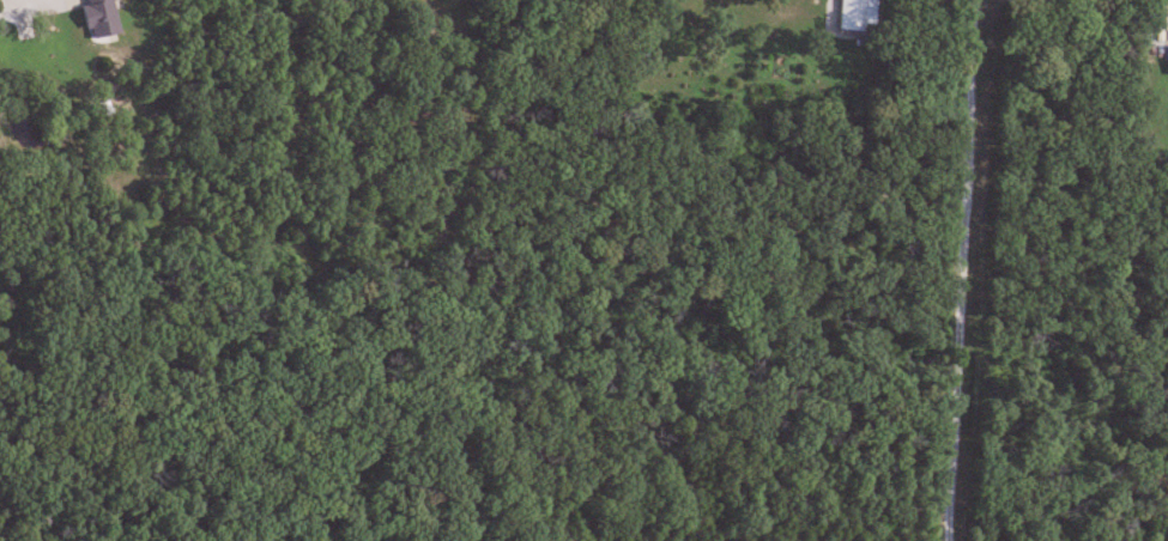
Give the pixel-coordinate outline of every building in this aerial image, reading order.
[(876,0),(841,0),(839,30),(873,33),(876,0)]
